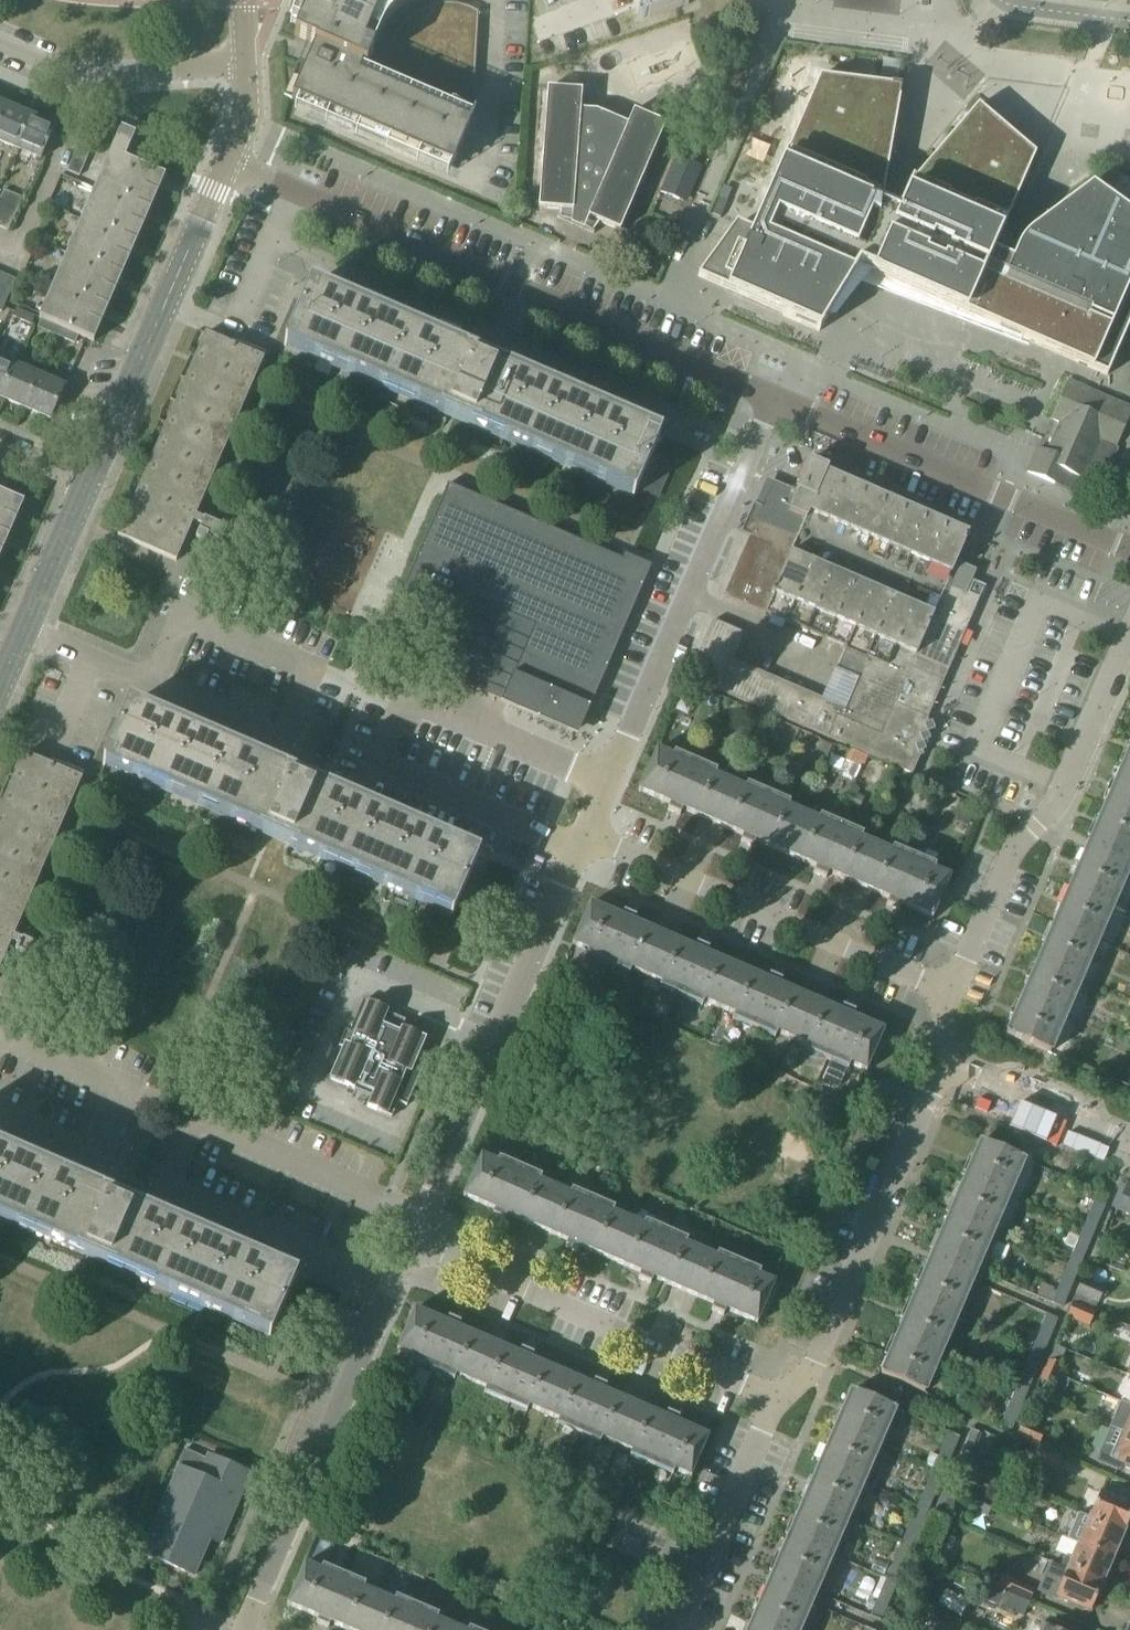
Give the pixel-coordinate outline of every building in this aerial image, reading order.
[(284,97),(452,169),(470,126),(362,80),(389,18),(417,0),(310,0),(294,38),(307,43),(284,97)] [(899,211),(881,203),(902,87),(820,77),(752,233),(736,226),(729,236),(704,273),(730,284),(727,292),(819,332),(859,267),(1107,376),(1129,323),(1129,213),(1092,186),(1031,231),(1024,239),(1012,260),(993,252),(1036,155),(978,106),(912,183),(907,193),(899,211)] [(561,210),(561,217),(558,217),(557,219),(567,220),(577,224),(586,228),(594,234),(595,233),(593,231),(600,222),(620,231),(666,125),(634,111),(624,133),(595,121),(596,115),(581,113),(582,91),(548,88),(539,208),(561,210)] [(30,116),(5,106),(0,118),(0,143),(15,150),(30,116)] [(41,161),(55,127),(30,116),(15,150),(41,161)] [(42,319),(61,327),(79,335),(95,342),(166,176),(126,159),(136,135),(121,129),(40,318),(42,319)] [(94,143),(82,138),(68,171),(80,176),(94,143)] [(675,159),(661,192),(679,200),(693,167),(675,159)] [(3,193),(0,201),(7,204),(18,209),(22,201),(3,193)] [(718,200),(711,216),(719,220),(726,204),(718,200)] [(8,233),(18,209),(7,204),(0,218),(0,229),(8,233)] [(17,282),(4,276),(0,286),(0,304),(6,306),(17,282)] [(289,337),(285,346),(634,497),(638,489),(658,497),(672,465),(652,456),(660,437),(658,436),(655,442),(496,373),(504,355),(478,344),(470,361),(310,292),(313,287),(311,286),(302,305),(295,302),(282,334),(289,337)] [(36,316),(17,308),(13,317),(32,325),(36,316)] [(42,319),(38,328),(57,336),(61,327),(42,319)] [(76,344),(79,335),(61,327),(57,336),(76,344)] [(206,333),(118,536),(172,559),(259,357),(206,333)] [(15,365),(0,358),(0,398),(15,365)] [(25,409),(40,375),(15,365),(0,398),(25,409)] [(40,375),(25,409),(52,421),(66,387),(40,375)] [(1037,452),(1026,475),(1060,491),(1068,475),(1082,481),(1093,458),(1109,465),(1129,420),(1129,411),(1068,383),(1050,423),(1058,426),(1044,455),(1037,452)] [(713,621),(689,678),(852,748),(912,775),(924,746),(920,735),(927,733),(924,725),(929,723),(927,719),(984,588),(971,582),(960,585),(954,574),(955,572),(953,571),(968,534),(842,480),(844,475),(829,469),(809,461),(792,499),(770,490),(762,508),(768,525),(775,528),(768,544),(750,536),(723,597),(766,615),(766,614),(785,622),(806,631),(846,648),(836,671),(856,679),(844,708),(733,661),(744,634),(713,621)] [(448,484),(398,600),(453,624),(433,672),(463,686),(495,612),(501,600),(517,563),(554,579),(500,701),(574,733),(636,590),(635,589),(644,570),(448,484)] [(25,503),(0,492),(0,561),(25,503)] [(205,518),(196,538),(206,542),(209,535),(222,541),(227,528),(205,518)] [(495,612),(463,686),(500,701),(554,579),(517,563),(501,600),(495,612)] [(423,660),(429,647),(414,640),(408,653),(423,660)] [(114,721),(100,753),(107,756),(103,765),(388,889),(394,892),(453,917),(457,908),(477,916),(491,884),(471,876),(479,856),(318,786),(322,775),(297,764),(292,775),(130,705),(121,724),(114,721)] [(1020,1005),(1007,1035),(1050,1053),(1129,869),(1129,749),(1020,1005)] [(680,816),(683,810),(712,823),(730,782),(716,776),(718,771),(674,753),(672,757),(656,750),(639,791),(670,805),(668,810),(680,816)] [(0,809),(0,955),(78,776),(24,752),(0,809)] [(741,842),(753,847),(756,842),(786,855),(803,814),(789,808),(791,803),(747,784),(745,789),(730,782),(712,823),(743,836),(741,842)] [(826,879),(829,873),(859,886),(877,846),(861,839),(864,834),(820,816),(818,820),(803,814),(786,855),(816,868),(814,874),(826,879)] [(887,905),(899,910),(902,905),(933,918),(950,877),(934,871),(936,866),(893,847),(891,852),(877,846),(859,886),(889,899),(887,905)] [(587,956),(630,975),(632,970),(647,977),(664,936),(634,923),(637,917),(624,912),(622,917),(590,904),(572,945),(589,952),(587,956)] [(705,1002),(712,1005),(712,1006),(719,1009),(737,967),(707,954),(710,949),(697,943),(695,949),(664,936),(647,977),(662,983),(660,988),(703,1006),(705,1002)] [(18,951),(14,958),(24,962),(27,955),(40,961),(46,948),(23,938),(23,939),(20,938),(15,950),(18,951)] [(733,1019),(775,1038),(777,1033),(792,1039),(810,999),(780,986),(783,980),(770,975),(768,981),(737,967),(719,1009),(734,1015),(733,1019)] [(830,1061),(827,1068),(844,1076),(847,1069),(848,1069),(850,1065),(867,1072),(884,1031),(853,1017),(856,1012),(843,1006),(841,1012),(810,999),(792,1039),(795,1040),(792,1046),(800,1049),(802,1044),(808,1046),(805,1051),(830,1061)] [(357,1086),(373,1093),(367,1107),(393,1118),(427,1039),(402,1028),(400,1032),(383,1025),(389,1011),(376,1005),(369,1002),(364,1000),(329,1079),(355,1090),(357,1086)] [(239,1078),(255,1084),(260,1071),(245,1065),(239,1078)] [(981,1141),(929,1263),(881,1374),(925,1393),(1025,1160),(981,1141)] [(271,1337),(275,1327),(290,1334),(295,1336),(309,1304),(304,1302),(289,1295),(297,1276),(134,1205),(139,1194),(114,1183),(109,1194),(0,1147),(0,1219),(271,1337)] [(504,1222),(508,1215),(538,1228),(555,1188),(540,1181),(542,1177),(500,1158),(497,1163),(482,1157),(464,1196),(495,1210),(492,1216),(498,1219),(504,1222)] [(1116,1210),(1117,1210),(1128,1215),(1129,1210),(1129,1185),(1127,1184),(1116,1210)] [(572,1190),(570,1194),(555,1188),(538,1228),(568,1241),(565,1248),(571,1250),(577,1253),(580,1247),(612,1260),(629,1220),(613,1213),(615,1208),(572,1190)] [(1093,1204),(1104,1209),(1110,1196),(1098,1192),(1093,1204)] [(1104,1209),(1093,1204),(1088,1216),(1099,1221),(1104,1209)] [(688,1240),(665,1230),(668,1223),(649,1214),(644,1226),(629,1220),(612,1260),(641,1273),(638,1280),(644,1283),(650,1286),(653,1279),(684,1292),(702,1251),(686,1244),(688,1240)] [(1099,1221),(1088,1216),(1083,1229),(1094,1234),(1099,1221)] [(1094,1234),(1083,1229),(1077,1241),(1089,1246),(1094,1234)] [(1098,1240),(1091,1261),(1103,1265),(1110,1245),(1098,1240)] [(1077,1241),(1073,1253),(1072,1254),(1084,1258),(1089,1246),(1077,1241)] [(718,1253),(716,1258),(702,1251),(684,1292),(714,1305),(711,1311),(717,1314),(723,1317),(726,1310),(758,1324),(775,1283),(759,1276),(761,1271),(718,1253)] [(1072,1254),(1068,1264),(1067,1266),(1079,1271),(1084,1258),(1072,1254)] [(1079,1271),(1067,1266),(1062,1278),(1073,1283),(1079,1271)] [(1073,1283),(1062,1278),(1057,1291),(1068,1296),(1073,1283)] [(1076,1294),(1072,1303),(1074,1303),(1094,1312),(1098,1303),(1099,1303),(1105,1290),(1082,1280),(1076,1294)] [(1042,1285),(1037,1297),(1052,1303),(1063,1308),(1068,1296),(1057,1291),(1056,1293),(1054,1292),(1054,1291),(1042,1285)] [(1094,1312),(1074,1303),(1068,1317),(1090,1326),(1096,1312),(1094,1312)] [(415,1310),(398,1350),(413,1356),(411,1362),(455,1381),(457,1375),(472,1382),(489,1342),(459,1329),(462,1323),(456,1321),(450,1318),(447,1324),(415,1310)] [(1042,1327),(1052,1331),(1057,1318),(1047,1314),(1042,1327)] [(1037,1339),(1047,1343),(1052,1331),(1042,1327),(1037,1339)] [(1032,1351),(1042,1356),(1047,1343),(1037,1339),(1032,1351)] [(489,1342),(472,1382),(486,1388),(484,1393),(528,1412),(530,1407),(545,1413),(562,1373),(532,1361),(535,1355),(529,1352),(523,1350),(520,1355),(489,1342)] [(1066,1350),(1055,1345),(1044,1370),(1052,1373),(1055,1365),(1059,1367),(1066,1350)] [(1027,1364),(1037,1368),(1042,1356),(1032,1351),(1027,1364)] [(1021,1376),(1032,1380),(1037,1368),(1027,1364),(1021,1376)] [(1052,1373),(1044,1370),(1040,1379),(1048,1383),(1052,1373)] [(562,1373),(545,1413),(559,1419),(557,1425),(600,1444),(603,1438),(617,1445),(634,1405),(605,1392),(608,1387),(602,1384),(596,1381),(593,1387),(562,1373)] [(1007,1385),(1016,1389),(1026,1393),(1032,1380),(1021,1376),(1021,1377),(1011,1374),(1007,1385)] [(1016,1389),(1011,1401),(1021,1405),(1026,1393),(1016,1389)] [(748,1629),(800,1629),(812,1604),(816,1593),(895,1411),(893,1411),(894,1409),(852,1390),(748,1629)] [(1006,1413),(1016,1418),(1021,1405),(1011,1401),(1006,1413)] [(1111,1427),(1123,1432),(1129,1435),(1129,1406),(1121,1402),(1111,1427)] [(634,1405),(617,1445),(632,1451),(630,1457),(673,1476),(676,1470),(691,1477),(708,1437),(678,1424),(681,1418),(674,1415),(669,1413),(666,1419),(634,1405)] [(1016,1418),(1006,1413),(1001,1426),(1011,1430),(1016,1418)] [(1023,1422),(1017,1437),(1039,1446),(1045,1432),(1023,1422)] [(1096,1461),(1120,1471),(1123,1464),(1129,1467),(1129,1435),(1123,1432),(1111,1427),(1096,1461)] [(963,1458),(969,1461),(981,1434),(974,1431),(963,1458)] [(944,1445),(954,1449),(959,1437),(949,1433),(944,1445)] [(954,1449),(944,1445),(939,1457),(948,1461),(954,1449)] [(1036,1459),(1038,1460),(1037,1464),(1057,1472),(1063,1458),(1043,1450),(1044,1448),(1040,1447),(1036,1459)] [(177,1466),(179,1467),(142,1553),(194,1576),(210,1539),(220,1543),(251,1473),(209,1455),(207,1460),(184,1450),(177,1466)] [(922,1466),(933,1471),(934,1470),(943,1474),(948,1461),(939,1457),(938,1460),(926,1455),(922,1466)] [(934,1470),(933,1471),(928,1482),(938,1486),(943,1474),(934,1470)] [(938,1486),(928,1482),(923,1494),(933,1498),(938,1486)] [(1088,1518),(1124,1534),(1129,1520),(1129,1504),(1100,1492),(1091,1514),(1090,1513),(1088,1518)] [(933,1498),(923,1494),(918,1506),(927,1510),(933,1498)] [(944,1519),(950,1503),(940,1499),(934,1515),(944,1519)] [(927,1510),(918,1506),(912,1519),(922,1523),(927,1510)] [(1078,1514),(1068,1540),(1077,1544),(1113,1559),(1124,1534),(1088,1518),(1078,1514)] [(922,1523),(912,1519),(907,1531),(917,1535),(922,1523)] [(917,1535),(907,1531),(902,1543),(912,1547),(917,1535)] [(912,1547),(902,1543),(897,1555),(906,1560),(912,1547)] [(1064,1557),(1060,1568),(1066,1570),(1102,1586),(1113,1559),(1077,1544),(1070,1560),(1064,1557)] [(906,1560),(897,1555),(891,1568),(901,1572),(906,1560)] [(318,1568),(305,1562),(287,1605),(321,1619),(318,1626),(329,1629),(331,1629),(334,1625),(346,1629),(363,1629),(379,1594),(365,1588),(366,1584),(323,1566),(321,1569),(318,1568)] [(1049,1564),(1037,1593),(1055,1600),(1055,1598),(1090,1613),(1102,1586),(1066,1570),(1060,1568),(1049,1564)] [(901,1572),(891,1568),(886,1580),(896,1584),(901,1572)] [(996,1589),(1029,1603),(1035,1590),(1002,1576),(996,1589)] [(896,1584),(886,1580),(881,1592),(891,1596),(896,1584)] [(988,1604),(1024,1617),(1029,1604),(993,1590),(988,1604)] [(891,1596),(881,1592),(876,1604),(885,1609),(891,1596)] [(363,1629),(451,1629),(453,1625),(438,1619),(439,1615),(396,1597),(394,1600),(379,1594),(363,1629)] [(870,1617),(880,1621),(885,1609),(876,1604),(870,1617)]
